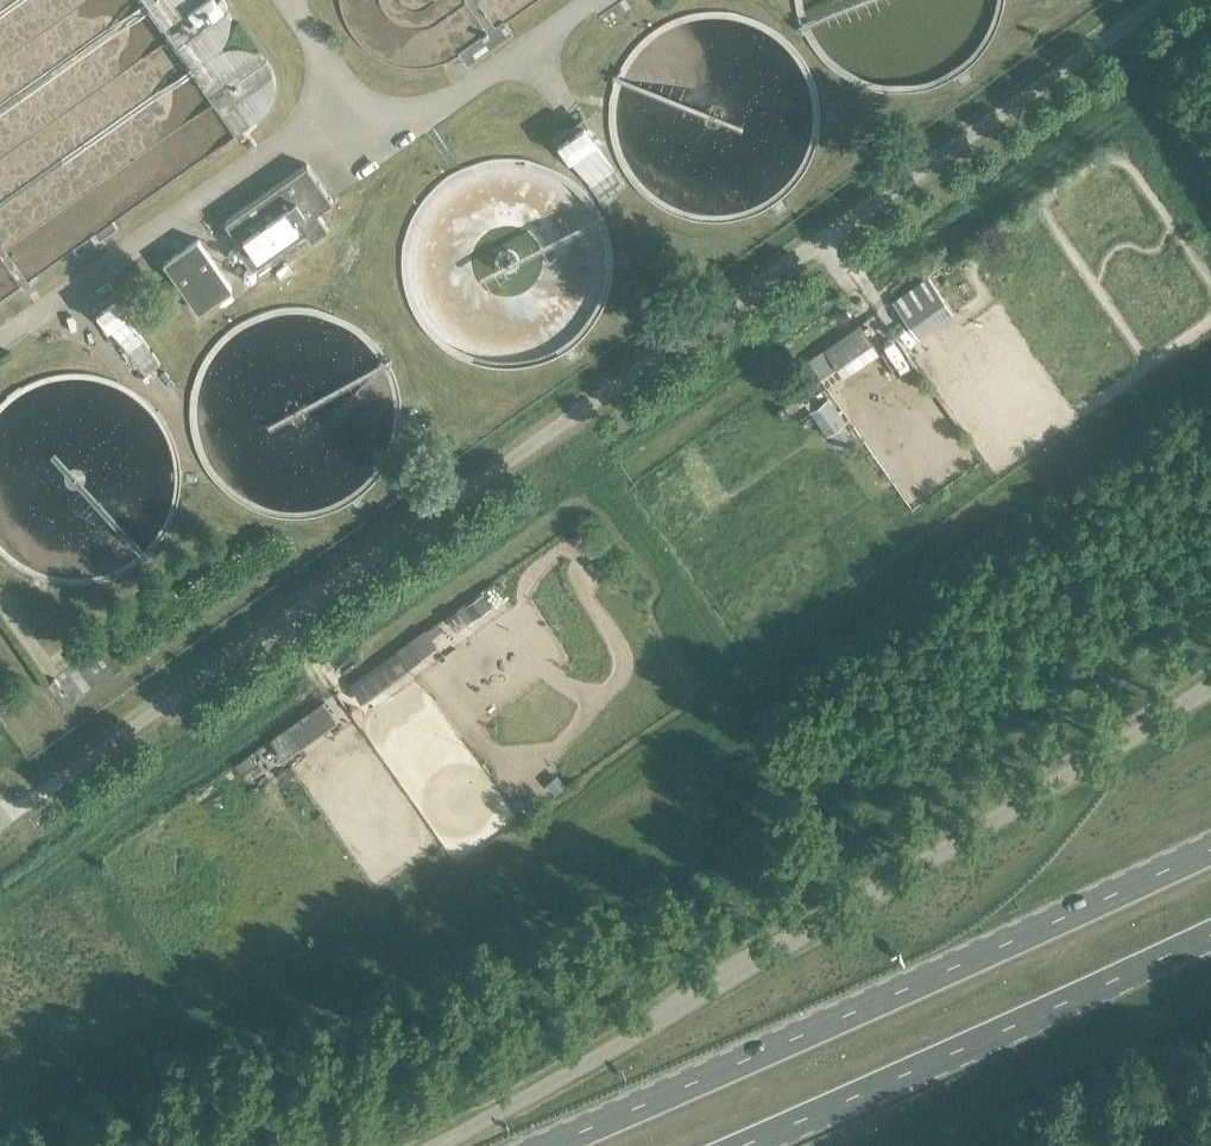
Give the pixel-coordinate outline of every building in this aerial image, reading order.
[(580,123),(558,138),(602,201),(624,185),(580,123)] [(306,163),(281,181),(225,220),(263,273),(328,227),(317,211),(332,200),(306,163)] [(200,219),(206,227),(217,219),(212,211),(200,219)] [(200,312),(233,288),(199,239),(165,263),(200,312)] [(928,276),(892,301),(909,325),(944,300),(928,276)] [(115,333),(139,367),(144,374),(159,363),(130,322),(132,321),(114,296),(96,309),(113,334),(115,333)] [(859,324),(824,349),(836,366),(871,341),(859,324)] [(785,402),(792,412),(800,406),(794,396),(785,402)] [(845,422),(827,399),(810,412),(827,435),(828,434),(839,448),(854,437),(843,423),(845,422)] [(397,651),(397,650),(349,685),(361,701),(408,666),(420,658),(409,642),(397,651)] [(101,643),(59,673),(43,684),(62,712),(121,670),(101,643)] [(335,719),(323,702),(271,739),(283,756),(335,719)]
